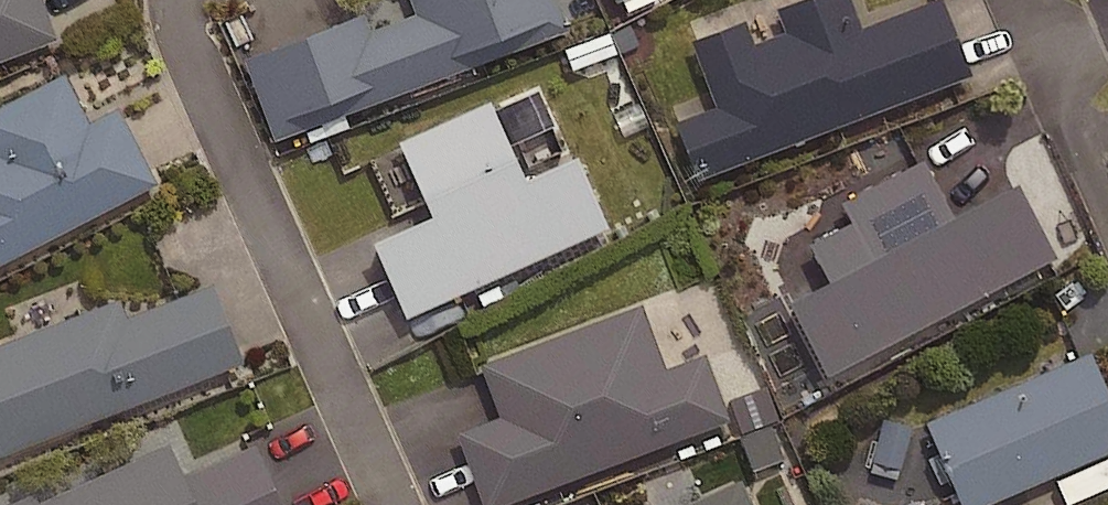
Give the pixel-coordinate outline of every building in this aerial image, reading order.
[(45,0),(0,0),(0,59),(59,36),(45,0)] [(244,62),(274,141),(567,31),(555,0),(407,0),(414,18),(367,35),(361,18),(244,62)] [(616,8),(633,0),(612,0),(616,8)] [(941,0),(861,30),(850,0),(804,0),(775,11),(784,35),(752,47),(743,25),(692,44),(717,111),(678,126),(699,182),(971,80),(941,0)] [(608,27),(561,44),(571,71),(617,55),(608,27)] [(121,105),(93,119),(68,71),(0,106),(0,262),(160,180),(121,105)] [(404,325),(610,233),(577,160),(523,185),(488,107),(400,147),(433,223),(371,251),(404,325)] [(1019,174),(788,293),(827,368),(1058,249),(1019,174)] [(216,280),(131,312),(124,295),(0,343),(0,454),(246,360),(216,280)] [(639,309),(479,369),(499,421),(455,437),(481,504),(512,504),(728,423),(704,358),(664,374),(639,309)] [(1090,356),(926,426),(960,504),(994,504),(1107,456),(1107,399),(1090,356)] [(911,420),(881,413),(871,462),(901,469),(911,420)] [(258,441),(188,472),(174,440),(28,504),(286,504),(258,441)] [(738,483),(691,504),(748,504),(738,483)]
